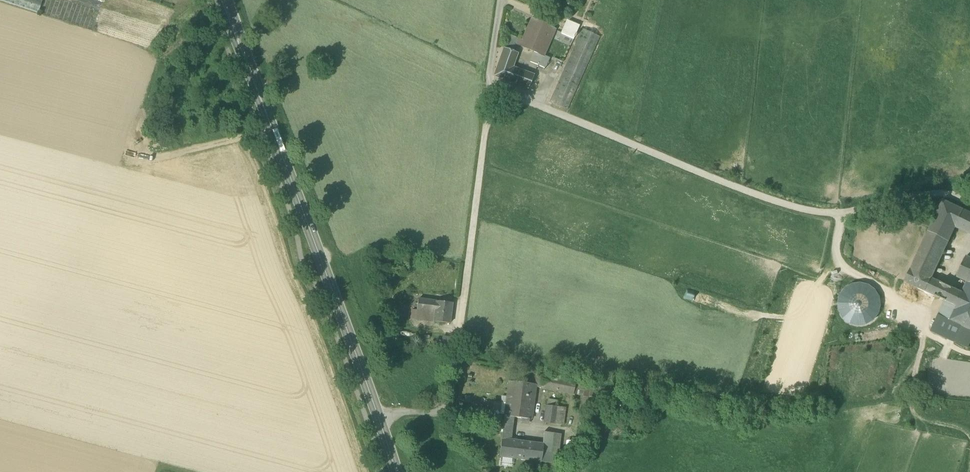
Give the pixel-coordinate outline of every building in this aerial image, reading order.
[(38,13),(43,0),(41,0),(0,0),(0,1),(38,13)] [(535,53),(543,56),(555,30),(532,19),(523,41),(519,40),(517,45),(535,53)] [(567,21),(563,30),(576,35),(579,26),(567,21)] [(550,102),(568,110),(601,37),(582,29),(550,102)] [(577,35),(576,35),(563,30),(561,34),(574,39),(575,37),(575,38),(577,35)] [(504,48),(511,51),(514,44),(517,45),(519,40),(509,35),(504,48)] [(494,77),(529,90),(534,75),(513,68),(518,54),(511,51),(504,48),(494,77)] [(530,62),(545,69),(550,59),(543,56),(535,53),(530,62)] [(549,74),(560,78),(565,66),(554,61),(549,74)] [(967,233),(969,226),(969,214),(943,201),(905,282),(936,297),(943,284),(932,279),(956,228),(967,233)] [(950,287),(944,301),(945,301),(939,315),(969,330),(969,259),(966,257),(957,278),(967,282),(962,293),(950,287)] [(841,296),(839,304),(840,312),(844,319),(850,323),(858,326),(867,324),(874,320),(878,313),(880,306),(879,298),(874,291),(868,286),(861,284),(852,286),(845,290),(841,296)] [(950,287),(943,284),(936,297),(944,301),(950,287)] [(417,311),(435,313),(436,302),(418,299),(417,311)] [(450,324),(453,304),(436,302),(435,313),(433,322),(450,324)] [(435,313),(417,311),(416,320),(433,322),(435,313)] [(969,344),(969,330),(939,315),(932,331),(968,348),(969,344)] [(885,329),(860,335),(862,342),(887,337),(885,329)] [(542,388),(573,394),(575,384),(537,376),(535,385),(536,385),(536,388),(541,389),(542,388)] [(504,416),(505,417),(514,418),(521,419),(529,420),(531,420),(536,388),(536,385),(535,385),(509,382),(504,416)] [(591,387),(575,384),(573,394),(589,397),(591,387)] [(591,385),(591,387),(589,397),(602,400),(604,388),(591,385)] [(554,425),(556,407),(547,406),(545,424),(554,425)] [(565,409),(556,407),(554,425),(562,426),(565,409)] [(511,441),(514,418),(505,417),(502,440),(511,441)] [(542,444),(534,443),(532,461),(557,465),(561,435),(544,433),(542,444)] [(499,457),(532,461),(534,443),(511,441),(502,440),(499,457)]
